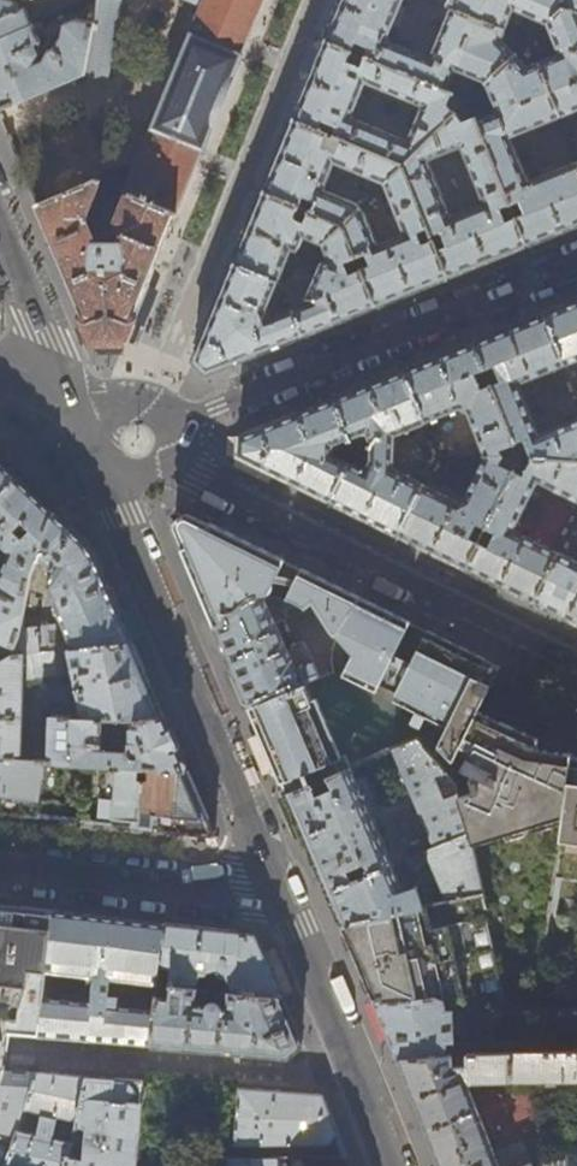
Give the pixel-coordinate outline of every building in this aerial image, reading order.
[(41,23),(38,17),(31,20),(26,7),(21,9),(18,1),(14,0),(0,0),(0,40),(41,23)] [(84,75),(105,80),(120,0),(98,0),(93,23),(84,75)] [(204,5),(133,180),(111,171),(93,179),(96,180),(177,213),(221,106),(264,0),(191,0),(204,5)] [(340,4),(325,41),(450,92),(458,72),(488,84),(517,55),(504,40),(508,31),(452,8),(431,57),(388,39),(404,0),(341,0),(340,4)] [(452,8),(508,31),(516,12),(548,26),(564,9),(562,0),(455,0),(452,8)] [(564,9),(576,12),(576,0),(562,0),(564,9)] [(564,9),(548,26),(559,55),(539,63),(561,118),(576,111),(576,12),(564,9)] [(41,23),(0,40),(0,110),(84,75),(93,23),(75,19),(63,24),(62,35),(55,48),(48,51),(41,62),(34,65),(33,63),(40,54),(36,46),(41,43),(36,31),(43,27),(41,23)] [(325,41),(308,82),(292,119),(330,134),(342,139),(406,164),(457,114),(449,105),(454,93),(450,92),(325,41)] [(517,55),(488,84),(499,112),(477,121),(527,245),(565,230),(576,225),(576,164),(528,183),(510,137),(561,118),(539,63),(528,68),(517,55)] [(444,233),(450,246),(438,250),(449,276),(489,260),(527,245),(477,121),(477,119),(465,124),(457,114),(406,164),(405,166),(430,229),(433,237),(444,233)] [(330,134),(292,119),(278,154),(263,192),(299,206),(310,210),(345,224),(362,207),(358,202),(326,189),(336,162),(387,183),(405,166),(406,164),(342,139),(338,149),(325,144),(330,134)] [(430,229),(405,166),(387,183),(386,184),(408,235),(380,246),(366,211),(362,207),(345,224),(344,225),(376,306),(414,290),(449,276),(438,250),(435,241),(424,246),(419,232),(430,229)] [(124,342),(153,271),(177,213),(96,180),(36,206),(64,273),(93,342),(124,342)] [(299,206),(263,192),(249,227),(233,264),(277,282),(290,250),(292,250),(295,250),(298,249),(300,248),(305,237),(324,245),(344,225),(345,224),(310,210),(306,223),(295,218),(299,206)] [(344,225),(324,245),(323,246),(330,260),(321,263),(315,279),(298,271),(284,284),(293,308),(304,335),(340,320),(376,306),(344,225)] [(277,282),(233,264),(222,290),(194,361),(207,374),(266,350),(304,335),(293,308),(270,318),(267,309),(270,301),(275,302),(279,293),(274,292),(277,282)] [(544,315),(565,367),(576,362),(576,302),(544,315)] [(565,367),(544,315),(504,331),(438,358),(404,371),(425,423),(460,409),(468,414),(485,456),(503,457),(500,449),(524,440),(532,458),(533,458),(576,460),(576,421),(540,436),(520,386),(565,367)] [(404,371),(372,384),(298,414),(239,438),(238,457),(283,479),(354,514),(398,536),(423,485),(393,470),(394,436),(425,423),(404,371)] [(503,457),(485,456),(464,499),(458,502),(423,485),(398,536),(430,551),(496,584),(534,602),(558,553),(514,531),(538,483),(576,502),(576,460),(533,458),(524,477),(499,465),(503,457)] [(18,478),(0,461),(0,498),(18,478)] [(18,478),(0,498),(0,546),(8,554),(0,573),(0,662),(9,657),(19,638),(21,625),(23,613),(31,573),(54,513),(45,504),(18,478)] [(279,593),(290,562),(266,551),(187,512),(183,511),(179,512),(176,514),(173,516),(172,519),(171,521),(170,524),(184,555),(202,599),(215,628),(225,622),(225,614),(240,608),(252,599),(279,593)] [(105,580),(96,557),(86,543),(54,513),(31,573),(23,613),(33,615),(37,597),(34,596),(36,589),(45,596),(48,596),(58,621),(55,623),(55,626),(21,625),(19,638),(9,657),(132,643),(105,580)] [(558,553),(534,602),(568,619),(576,624),(576,562),(558,553)] [(453,762),(478,711),(501,666),(485,658),(449,640),(405,619),(302,568),(289,594),(314,604),(324,619),(337,634),(331,647),(329,657),(443,721),(434,741),(443,751),(453,762)] [(315,676),(279,593),(252,599),(240,608),(225,614),(225,622),(215,628),(228,660),(242,692),(248,706),(312,677),(315,676)] [(58,763),(102,765),(186,770),(170,734),(147,679),(132,643),(9,657),(0,662),(0,759),(58,763)] [(312,677),(248,706),(255,723),(274,766),(286,795),(352,768),(312,677)] [(473,845),(562,818),(572,753),(526,733),(478,711),(453,762),(443,751),(434,760),(446,772),(456,783),(459,793),(473,845)] [(434,760),(418,741),(394,751),(435,846),(428,850),(451,902),(485,895),(473,845),(459,793),(445,799),(437,777),(446,772),(434,760)] [(572,753),(562,818),(560,840),(576,843),(576,765),(575,765),(576,755),(572,753)] [(58,763),(0,759),(0,811),(38,815),(39,803),(42,779),(56,780),(58,763)] [(186,771),(186,770),(102,765),(102,773),(98,822),(214,835),(207,819),(198,798),(186,771)] [(404,892),(352,768),(286,795),(311,855),(342,926),(442,905),(437,894),(422,900),(418,891),(420,891),(418,887),(404,892)] [(193,769),(186,771),(198,798),(207,819),(212,816),(193,769)] [(98,822),(102,773),(95,773),(93,790),(88,790),(86,808),(39,803),(38,815),(98,822)] [(562,818),(473,845),(485,895),(494,945),(544,953),(560,840),(562,818)] [(442,905),(342,926),(357,962),(374,1003),(433,1001),(449,1006),(464,1008),(480,1010),(509,1012),(494,945),(485,895),(442,905)] [(5,1073),(4,1072),(8,1037),(39,1039),(44,997),(47,972),(53,910),(0,904),(0,1087),(5,1073)] [(108,917),(53,910),(47,972),(88,976),(88,984),(96,985),(94,1003),(44,997),(39,1039),(94,1043),(151,1047),(155,1010),(107,1004),(109,987),(116,987),(117,979),(158,984),(158,983),(165,923),(108,917)] [(255,934),(203,928),(165,923),(158,983),(196,988),(228,991),(281,997),(263,953),(255,934)] [(158,983),(158,984),(155,1010),(151,1047),(288,1057),(301,1046),(291,1022),(281,997),(228,991),(227,1006),(221,1006),(221,1004),(219,1002),(217,1001),(215,1000),(212,1001),(211,1001),(209,1003),(208,1004),(195,1002),(196,988),(158,983)] [(460,1028),(460,1015),(480,1018),(480,1010),(464,1008),(449,1006),(433,1001),(374,1003),(390,1040),(454,1039),(453,1028),(460,1028)] [(546,1037),(576,1036),(576,1011),(546,1013),(546,1037)] [(446,1047),(446,1045),(454,1045),(454,1039),(390,1040),(393,1048),(399,1061),(446,1060),(446,1047)] [(524,1145),(494,1156),(473,1100),(468,1088),(476,1085),(506,1085),(524,1084),(576,1084),(576,1055),(572,1055),(572,1056),(484,1059),(468,1059),(468,1061),(468,1072),(453,1072),(452,1060),(446,1060),(399,1061),(421,1122),(438,1165),(532,1165),(524,1145)] [(5,1073),(0,1087),(0,1165),(6,1165),(17,1130),(25,1108),(36,1075),(15,1073),(5,1073)] [(36,1075),(25,1108),(42,1112),(37,1135),(17,1130),(6,1165),(67,1165),(73,1142),(52,1138),(57,1115),(63,1117),(59,1133),(74,1136),(86,1078),(36,1075)] [(86,1078),(74,1136),(73,1142),(67,1165),(137,1165),(144,1082),(86,1078)] [(232,1144),(330,1145),(339,1141),(326,1106),(322,1095),(236,1089),(232,1144)] [(215,1159),(213,1158),(205,1158),(206,1161),(206,1165),(215,1165),(215,1159)] [(285,1165),(277,1158),(215,1159),(215,1165),(285,1165)]
